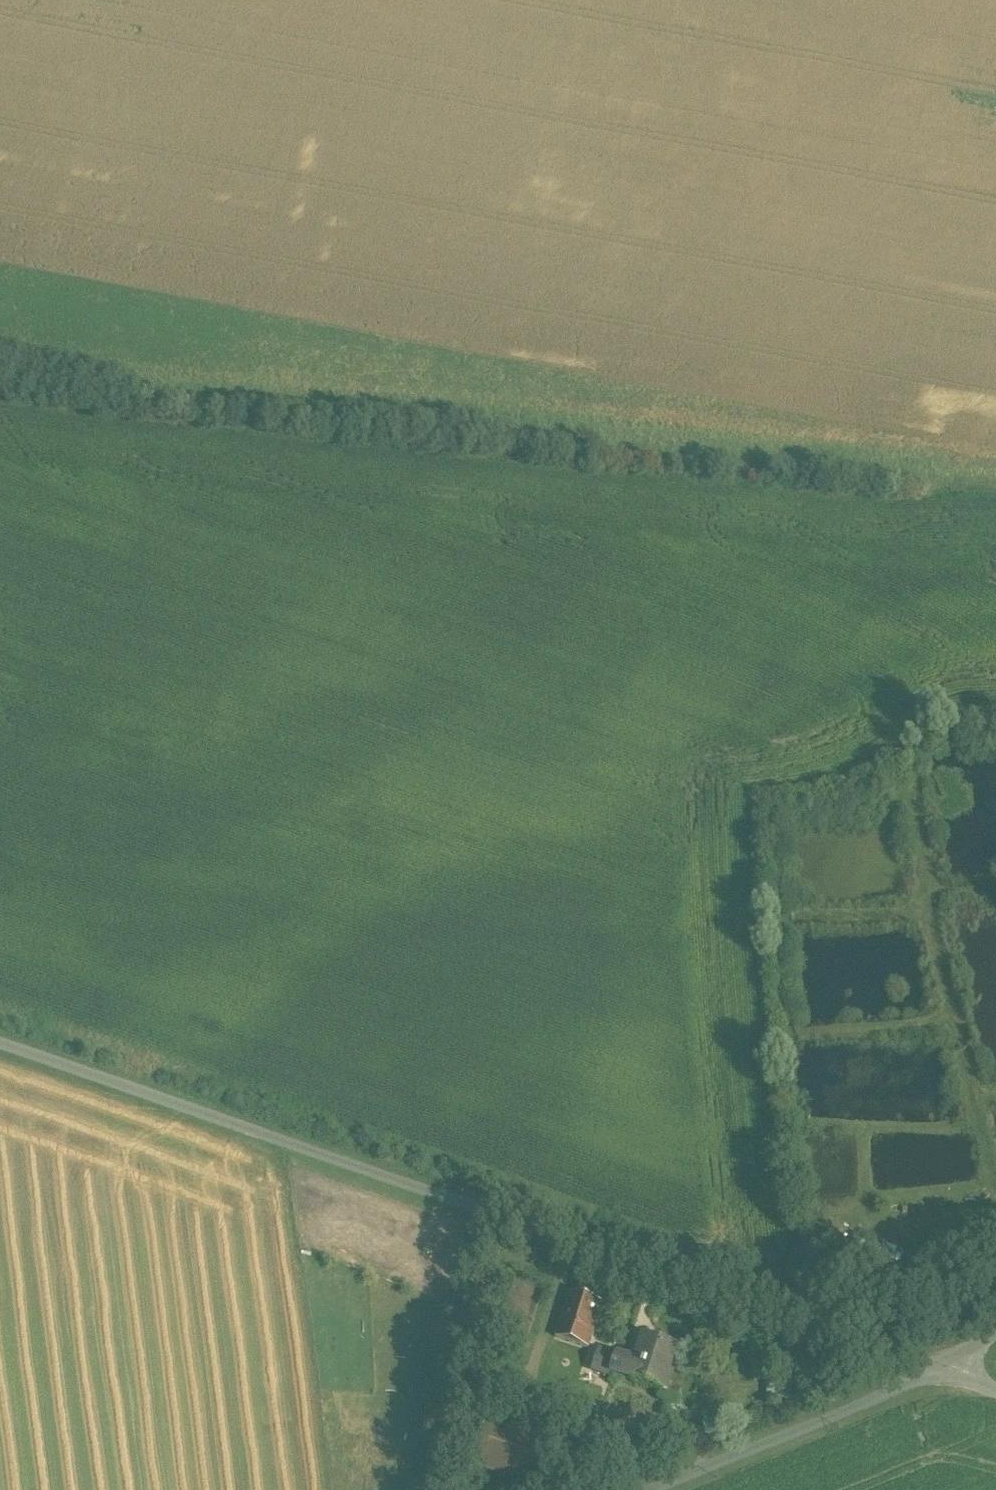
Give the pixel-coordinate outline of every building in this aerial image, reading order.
[(609,1288),(576,1277),(542,1385),(605,1405),(614,1377),(619,1360),(589,1350),(609,1288)] [(637,1365),(619,1360),(614,1377),(631,1383),(630,1384),(663,1395),(677,1351),(644,1341),(637,1365)] [(565,1443),(494,1420),(478,1471),(539,1489),(550,1489),(565,1443)]
